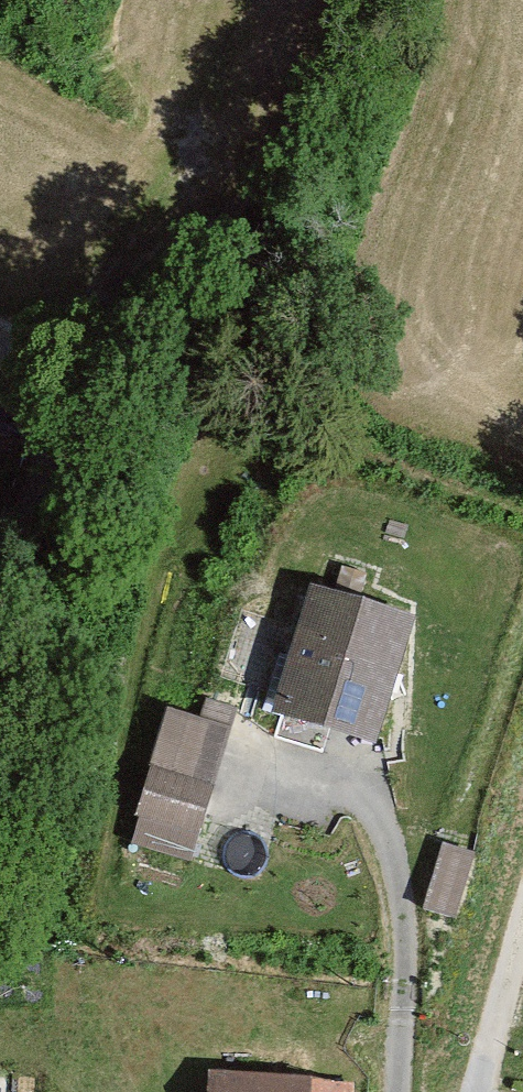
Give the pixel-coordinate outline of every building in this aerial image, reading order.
[(417,616),(310,584),(271,713),(378,745),(417,616)] [(158,699),(123,835),(184,848),(221,721),(158,699)] [(209,1072),(208,1091),(353,1091),(354,1080),(209,1072)]
